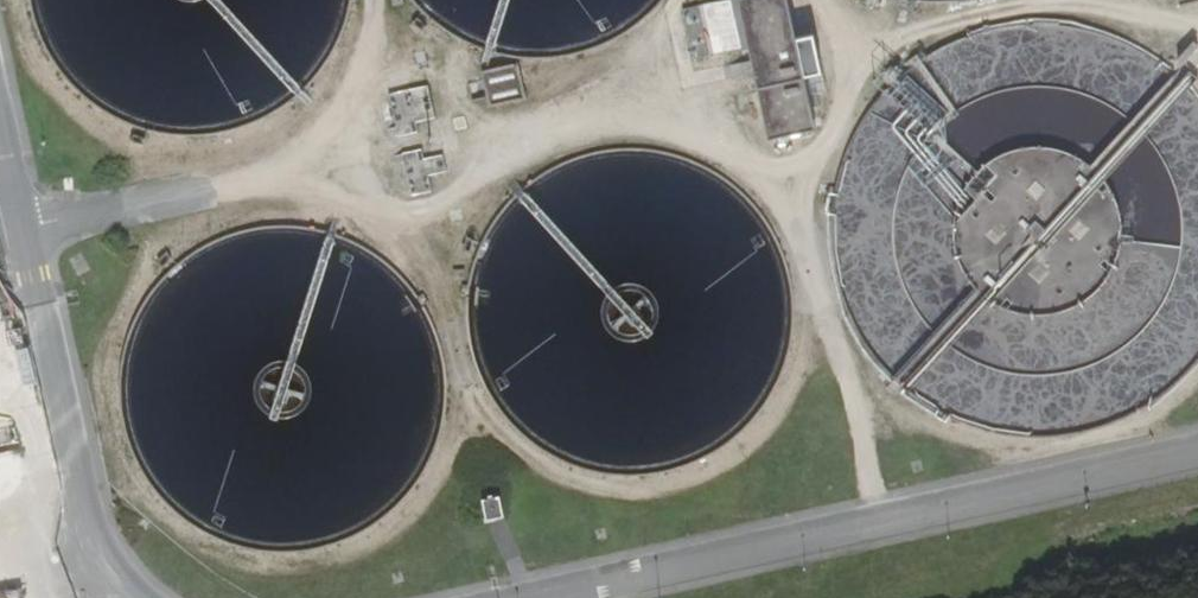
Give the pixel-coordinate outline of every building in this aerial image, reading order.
[(679,8),(692,59),(747,49),(768,137),(814,128),(785,0),(719,0),(679,8)] [(489,106),(526,96),(517,62),(481,71),(489,106)] [(425,84),(391,93),(410,133),(415,132),(412,120),(432,116),(425,84)] [(387,138),(410,133),(391,93),(386,94),(392,124),(384,125),(387,138)] [(435,188),(421,157),(417,148),(390,153),(392,164),(403,162),(409,195),(435,188)]
